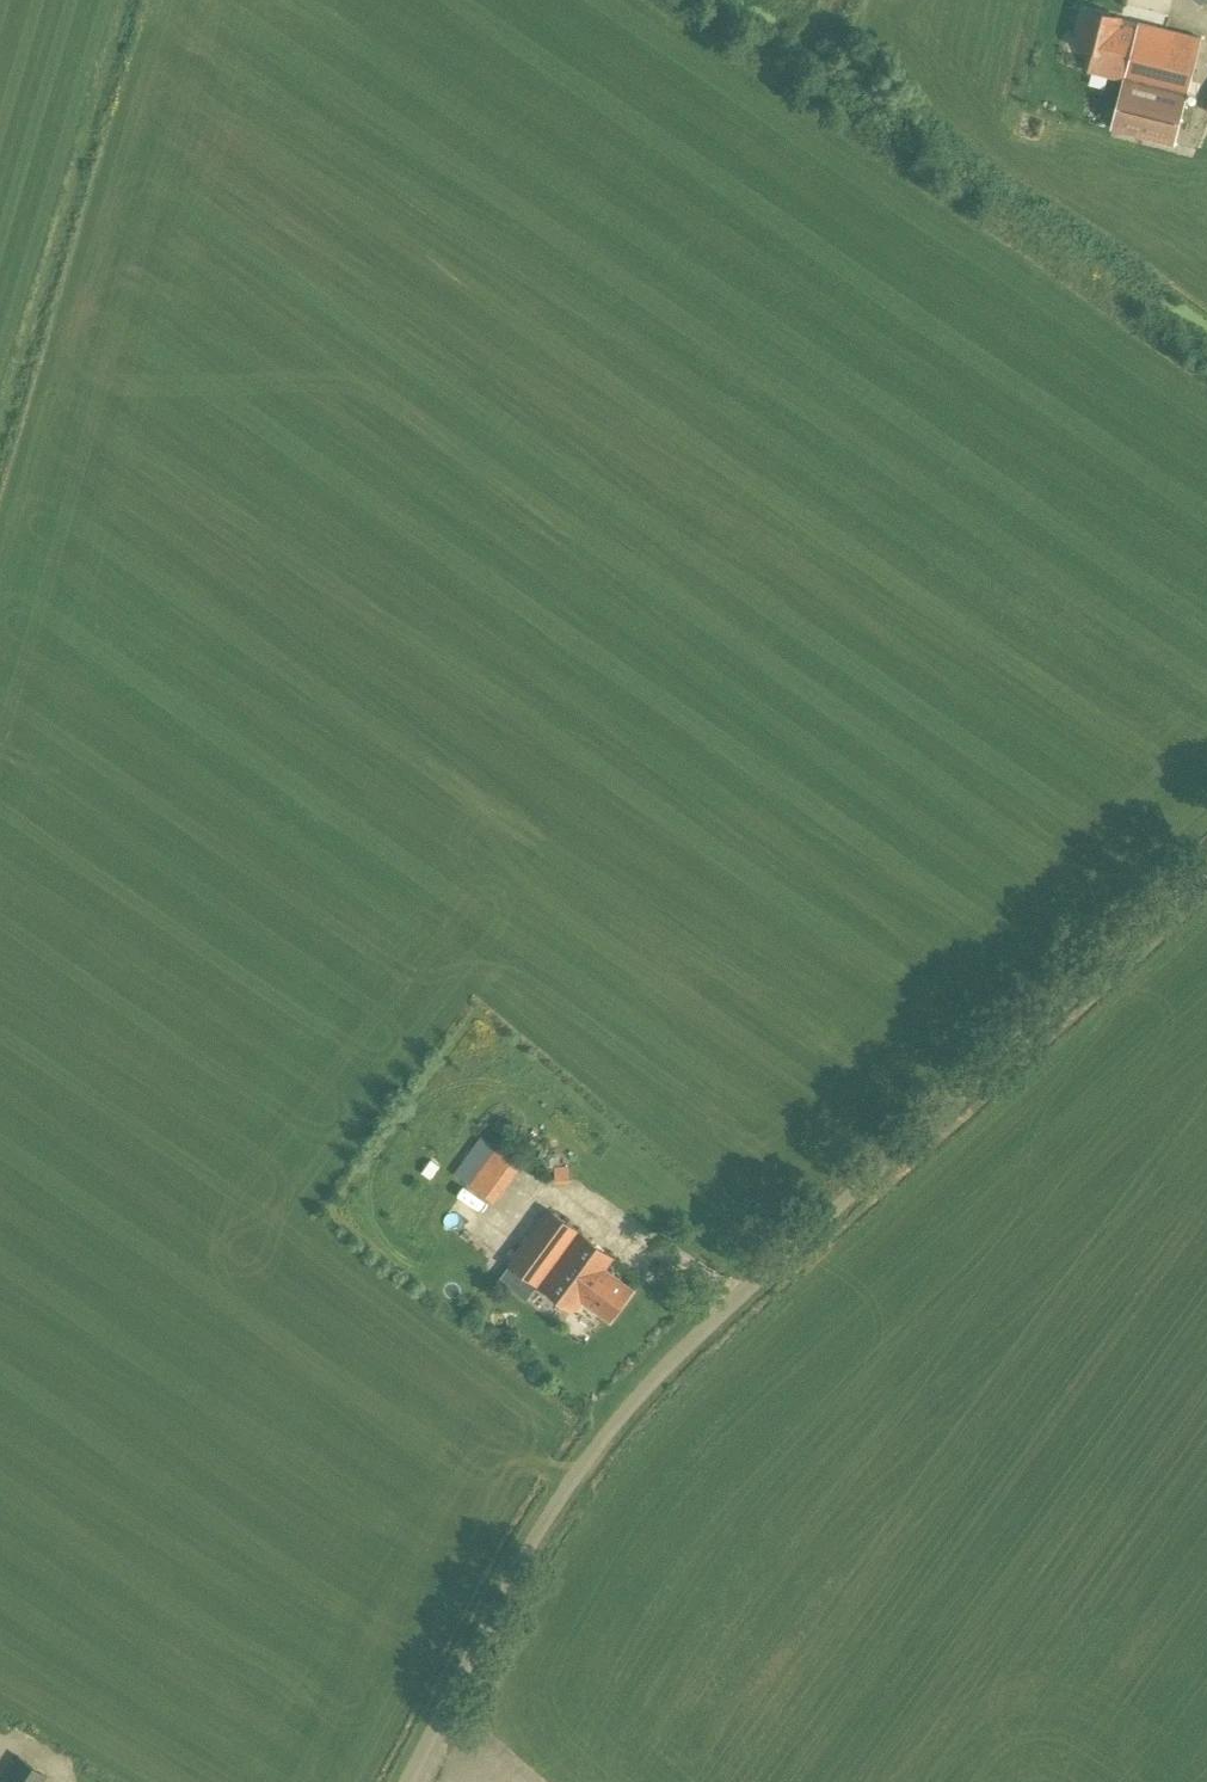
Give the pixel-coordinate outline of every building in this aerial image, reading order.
[(1088,71),(1123,79),(1111,127),(1174,143),(1200,38),(1139,23),(1121,18),(1085,9),(1076,47),(1093,52),(1088,71)] [(497,1147),(470,1184),(495,1203),(522,1166),(497,1147)] [(605,1268),(614,1257),(548,1208),(508,1263),(573,1310),(581,1299),(610,1320),(633,1289),(605,1268)] [(49,1776),(27,1761),(18,1774),(10,1769),(1,1781),(45,1781),(49,1776)] [(529,1765),(523,1771),(532,1778),(529,1781),(550,1781),(529,1765)]
